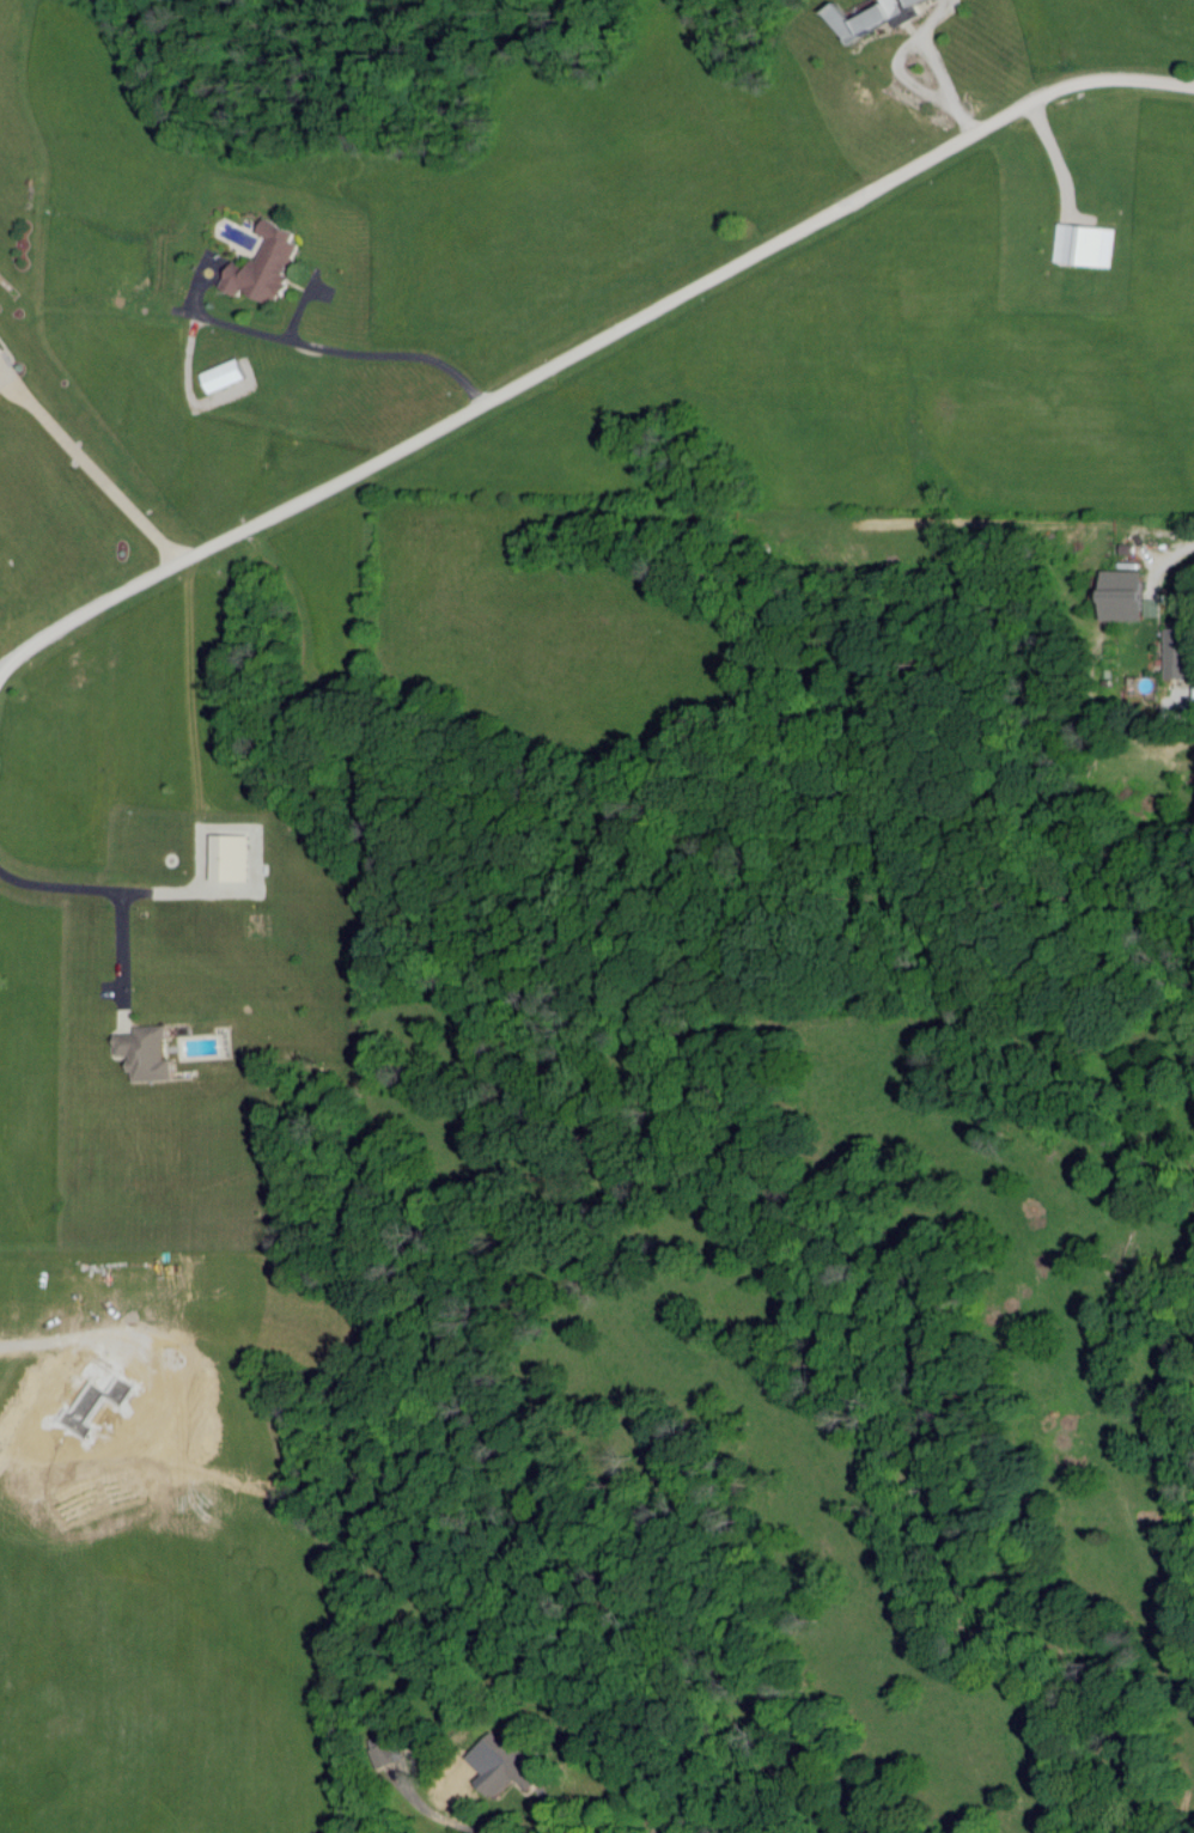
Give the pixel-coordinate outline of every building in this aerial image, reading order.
[(223,287),(241,295),(243,289),(278,303),(305,236),(265,220),(260,233),(267,236),(253,268),(234,260),(223,287)] [(1056,261),(1114,265),(1117,226),(1058,223),(1056,261)] [(248,380),(242,359),(204,370),(210,391),(248,380)] [(1145,569),(1105,571),(1106,620),(1146,619),(1145,569)] [(1167,678),(1193,678),(1193,629),(1166,629),(1167,678)] [(251,835),(214,834),(214,881),(250,881),(251,835)] [(117,1034),(117,1055),(131,1055),(132,1080),(176,1079),(175,1059),(170,1059),(168,1025),(136,1026),(137,1033),(117,1034)] [(476,1780),(496,1798),(516,1777),(529,1789),(547,1770),(509,1736),(504,1741),(492,1731),(480,1744),(496,1758),(476,1780)]
